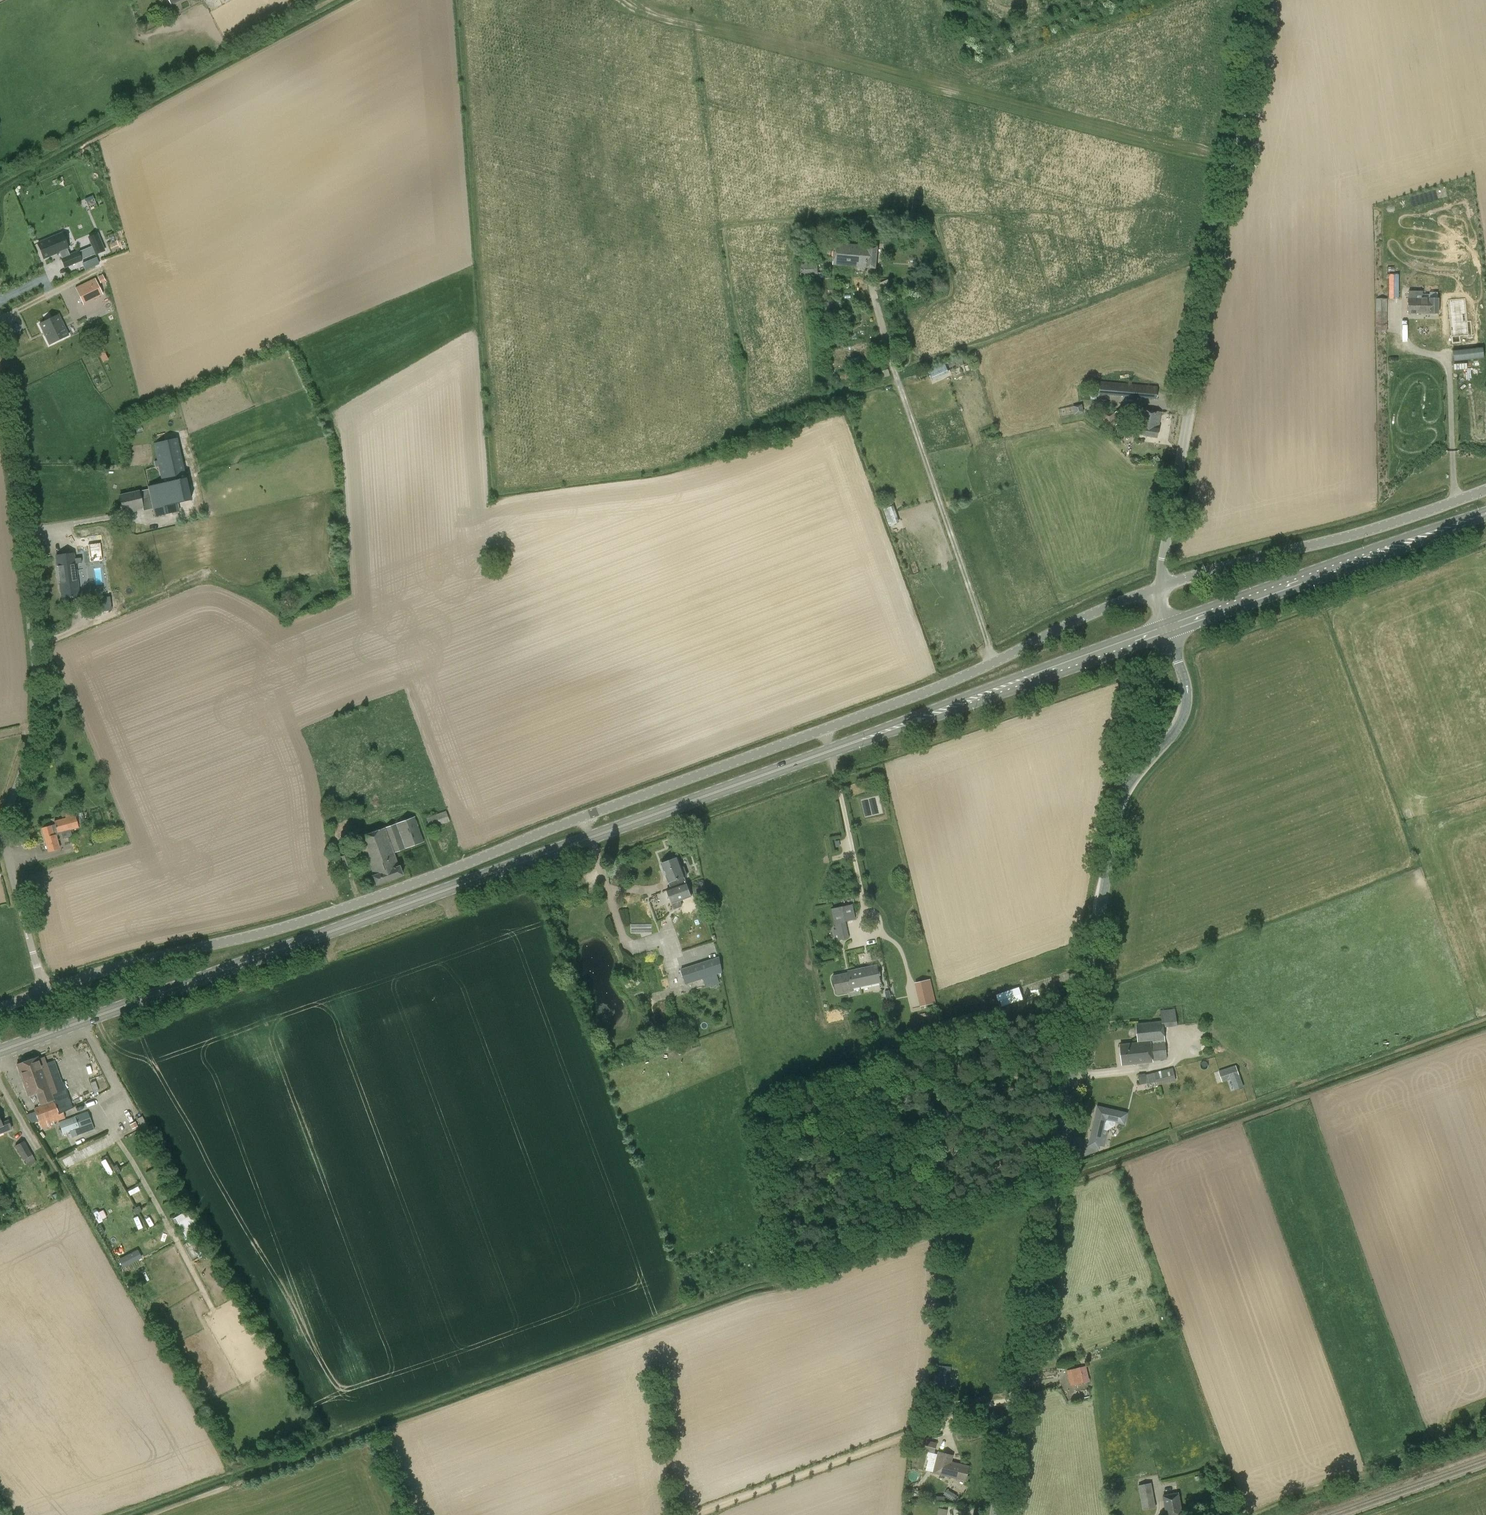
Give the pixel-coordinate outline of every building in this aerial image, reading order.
[(87,207),(94,205),(93,198),(85,200),(87,207)] [(78,251),(71,254),(62,233),(38,243),(44,258),(59,252),(66,266),(82,259),(78,251)] [(96,253),(104,250),(100,241),(92,245),(96,253)] [(834,265),(867,268),(866,268),(876,269),(878,247),(835,244),(834,265)] [(801,279),(818,279),(818,262),(801,262),(801,279)] [(1388,274),(1388,298),(1398,298),(1398,274),(1388,274)] [(94,278),(73,285),(80,303),(100,296),(94,278)] [(893,291),(888,279),(879,283),(884,295),(893,291)] [(1409,291),(1409,299),(1409,314),(1438,314),(1438,299),(1423,299),(1423,291),(1409,291)] [(1375,298),(1375,332),(1387,332),(1387,298),(1375,298)] [(1468,340),(1465,300),(1449,301),(1452,342),(1468,340)] [(59,315),(39,324),(49,345),(68,336),(59,315)] [(101,362),(107,360),(102,348),(96,350),(101,362)] [(1482,358),(1482,348),(1452,349),(1452,359),(1482,358)] [(933,380),(949,373),(945,363),(928,370),(933,380)] [(1156,400),(1158,387),(1101,381),(1101,395),(1156,400)] [(1075,414),(1084,412),(1082,404),(1073,406),(1075,414)] [(1157,438),(1162,413),(1142,410),(1138,435),(1157,438)] [(138,491),(139,492),(120,496),(123,511),(142,507),(143,511),(152,509),(155,518),(180,512),(177,505),(191,501),(178,438),(153,444),(162,483),(147,486),(148,489),(138,491)] [(897,523),(900,522),(894,505),(892,506),(889,499),(881,502),(884,510),(890,526),(897,523)] [(82,560),(74,561),(73,554),(56,556),(61,591),(78,589),(76,570),(78,570),(78,566),(82,566),(82,560)] [(55,825),(53,825),(41,828),(48,852),(59,849),(56,837),(58,833),(61,832),(63,837),(65,838),(72,836),(70,830),(79,828),(75,815),(72,816),(71,811),(64,813),(65,818),(54,821),(55,825)] [(430,829),(450,821),(446,811),(430,816),(430,815),(426,816),(427,817),(426,818),(430,829)] [(384,829),(358,838),(366,861),(392,851),(393,854),(424,842),(415,816),(384,828),(384,829)] [(398,866),(393,854),(392,851),(366,861),(372,876),(371,876),(374,886),(402,875),(399,866),(398,866)] [(340,857),(343,868),(352,865),(348,854),(340,857)] [(686,883),(684,877),(687,876),(684,868),(682,868),(678,858),(661,864),(668,883),(669,882),(671,888),(667,890),(672,904),(674,909),(682,906),(681,901),(692,897),(687,883),(686,883)] [(849,938),(845,921),(856,919),(853,904),(831,909),(838,940),(849,938)] [(719,955),(707,959),(698,930),(707,927),(701,908),(672,919),(685,956),(677,958),(686,985),(723,973),(719,955)] [(632,932),(652,931),(652,922),(632,923),(632,932)] [(848,971),(848,972),(833,975),(836,994),(853,991),(853,989),(881,983),(877,966),(864,969),(864,968),(848,971)] [(914,983),(916,989),(932,985),(930,979),(914,983)] [(1021,1000),(1017,990),(997,997),(996,998),(1000,1010),(1021,1002),(1021,1000)] [(936,1003),(935,997),(919,1001),(920,1007),(936,1003)] [(1136,1023),(1138,1043),(1120,1045),(1122,1065),(1153,1062),(1167,1060),(1163,1027),(1177,1026),(1175,1009),(1161,1011),(1162,1021),(1136,1023)] [(61,1083),(53,1085),(43,1057),(39,1059),(38,1057),(17,1065),(28,1096),(36,1093),(40,1104),(33,1107),(35,1112),(28,1114),(32,1122),(38,1121),(41,1130),(51,1126),(57,1123),(57,1122),(66,1119),(64,1112),(70,1109),(61,1083)] [(1222,1082),(1240,1076),(1236,1065),(1219,1071),(1222,1082)] [(1147,1083),(1156,1081),(1157,1085),(1176,1080),(1173,1067),(1146,1074),(1145,1073),(1138,1074),(1140,1084),(1147,1083)] [(1098,1107),(1094,1125),(1089,1146),(1099,1148),(1104,1129),(1108,1130),(1114,1125),(1115,1122),(1124,1124),(1127,1113),(1098,1107)] [(63,1134),(91,1124),(87,1112),(59,1122),(63,1134)] [(1,1123),(0,1120),(0,1134),(12,1129),(9,1120),(1,1123)] [(15,1146),(23,1160),(24,1159),(26,1163),(34,1158),(24,1140),(15,1146)] [(85,1159),(98,1152),(93,1141),(79,1148),(85,1159)] [(76,1171),(68,1174),(74,1190),(82,1188),(76,1171)] [(129,1185),(135,1182),(131,1173),(125,1176),(129,1185)] [(118,1197),(124,1195),(117,1177),(111,1179),(118,1197)] [(84,1195),(88,1203),(95,1200),(92,1192),(84,1195)] [(94,1212),(97,1221),(107,1218),(104,1209),(94,1212)] [(173,1217),(181,1231),(191,1226),(182,1211),(173,1217)] [(124,1275),(144,1265),(136,1248),(116,1258),(124,1275)] [(951,1367),(945,1366),(944,1373),(934,1372),(933,1386),(949,1388),(951,1367)] [(1083,1384),(1080,1369),(1069,1371),(1072,1387),(1083,1384)] [(920,1450),(935,1453),(937,1444),(922,1441),(920,1450)] [(970,1467),(950,1462),(951,1455),(939,1452),(934,1473),(966,1481),(970,1467)] [(1143,1510),(1156,1507),(1151,1483),(1138,1485),(1143,1510)] [(944,1494),(954,1500),(957,1494),(947,1489),(944,1494)] [(1167,1514),(1181,1512),(1178,1494),(1164,1497),(1167,1514)]
